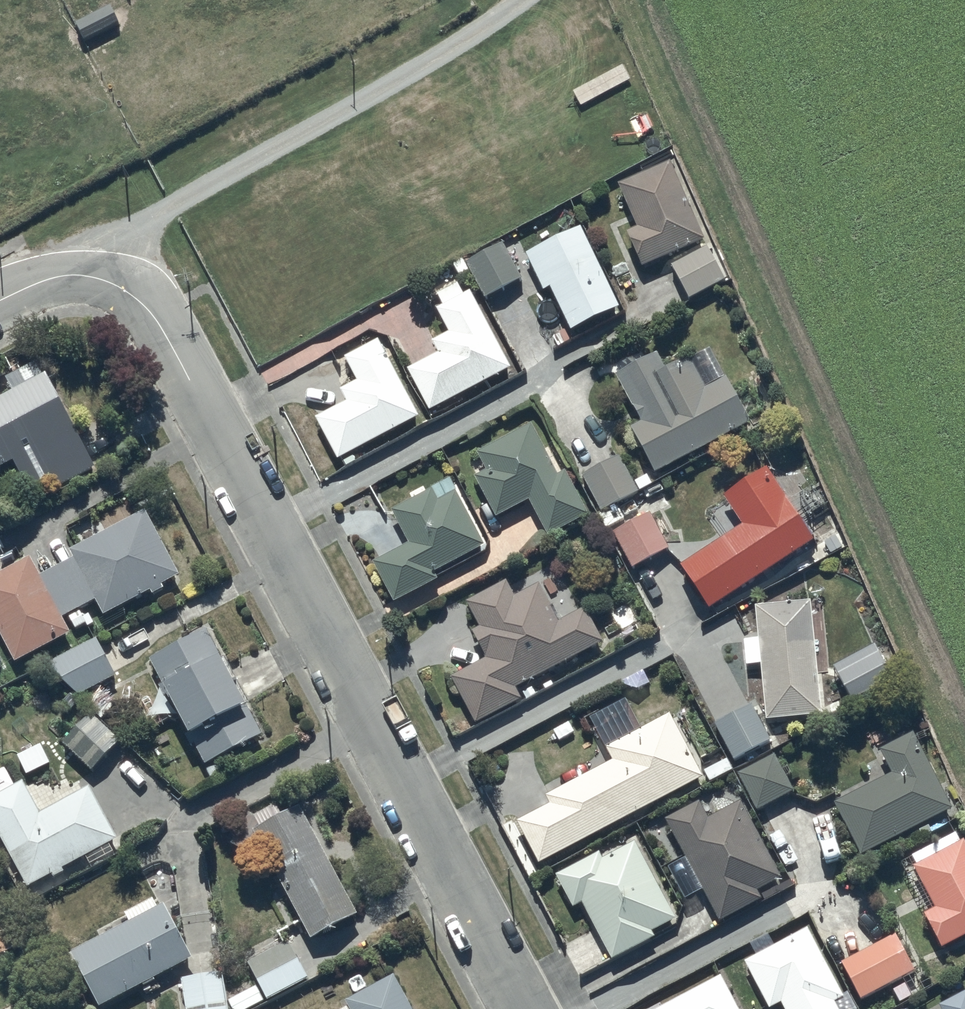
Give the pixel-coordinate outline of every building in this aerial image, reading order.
[(671,171),(619,194),(638,237),(626,242),(642,278),(706,249),(671,171)] [(621,316),(582,238),(527,265),(544,299),(551,296),(573,341),(621,316)] [(524,282),(505,246),(470,266),(467,261),(456,267),(462,278),(474,272),(488,300),(524,282)] [(707,251),(670,269),(689,304),(725,285),(707,251)] [(510,377),(470,300),(464,303),(457,291),(437,302),(444,315),(437,318),(450,342),(433,351),(439,363),(408,379),(430,420),(510,377)] [(420,426),(378,347),(346,366),(358,389),(341,399),(347,410),(316,427),(339,469),(420,426)] [(0,393),(0,464),(14,457),(29,486),(92,453),(47,368),(44,370),(37,357),(6,373),(13,386),(0,393)] [(632,436),(655,482),(750,432),(726,385),(705,395),(692,369),(668,381),(659,364),(617,386),(641,432),(632,436)] [(531,433),(477,462),(486,479),(475,485),(497,526),(530,509),(549,545),(589,523),(565,479),(558,483),(531,433)] [(620,456),(584,475),(605,513),(640,494),(620,456)] [(682,576),(711,619),(813,550),(767,481),(750,492),(748,490),(738,497),(740,499),(724,509),(742,536),(682,576)] [(452,484),(393,513),(409,545),(373,563),(394,605),(437,583),(434,576),(485,550),(452,484)] [(69,547),(74,555),(41,573),(31,554),(0,570),(0,627),(17,659),(72,630),(64,614),(68,612),(76,626),(93,617),(85,602),(97,596),(105,612),(151,588),(153,592),(165,586),(163,581),(180,572),(146,507),(69,547)] [(653,514),(616,533),(635,569),(672,549),(653,514)] [(486,666),(451,684),(477,732),(521,708),(515,697),(602,648),(585,617),(581,619),(576,611),(566,616),(571,624),(560,630),(539,593),(515,607),(505,590),(468,611),(481,634),(473,638),(486,666)] [(822,711),(811,609),(756,615),(758,636),(744,637),(746,663),(761,662),(765,717),(822,711)] [(206,627),(148,656),(162,682),(158,683),(163,693),(168,690),(187,729),(181,732),(188,745),(194,742),(212,778),(225,772),(216,754),(261,732),(247,702),(243,703),(206,627)] [(115,672),(97,635),(49,660),(66,695),(115,672)] [(116,701),(100,686),(85,703),(92,708),(62,741),(92,769),(121,736),(101,718),(116,701)] [(751,701),(714,720),(733,756),(770,737),(751,701)] [(516,818),(538,860),(703,774),(670,711),(607,744),(613,757),(545,793),(549,801),(516,818)] [(952,805),(912,729),(880,747),(893,771),(834,802),(860,852),(952,805)] [(772,751),(737,771),(757,807),(792,786),(772,751)] [(357,911),(300,806),(329,791),(321,776),(291,792),(297,802),(279,811),(274,802),(254,813),(259,823),(251,827),(311,936),(357,911)] [(0,791),(0,830),(29,884),(53,871),(55,875),(65,869),(63,865),(119,834),(91,783),(41,810),(24,778),(0,791)] [(699,799),(664,816),(719,918),(774,888),(771,881),(781,876),(740,799),(708,816),(699,799)] [(963,837),(960,839),(955,830),(912,853),(917,862),(914,863),(918,870),(908,876),(926,909),(924,910),(943,945),(964,934),(964,841),(963,837)] [(573,904),(581,899),(612,956),(654,933),(651,929),(666,921),(669,925),(679,920),(635,840),(603,857),(598,850),(556,873),(573,904)] [(128,919),(70,949),(98,1003),(141,981),(143,985),(154,979),(152,975),(191,955),(163,900),(156,904),(152,895),(124,910),(128,919)] [(743,959),(769,1007),(781,1000),(786,1008),(838,1008),(833,999),(843,994),(807,925),(743,959)] [(9,949),(0,931),(0,954),(9,949)] [(899,934),(845,962),(864,1000),(919,971),(899,934)] [(246,959),(258,983),(229,998),(234,1008),(245,1008),(308,977),(288,938),(246,959)] [(186,1008),(227,1008),(222,970),(182,975),(186,1008)] [(393,972),(345,997),(348,1003),(337,1008),(413,1008),(393,972)] [(652,1008),(740,1008),(721,973),(652,1008)] [(940,1003),(943,1008),(964,1008),(964,990),(940,1003)]
